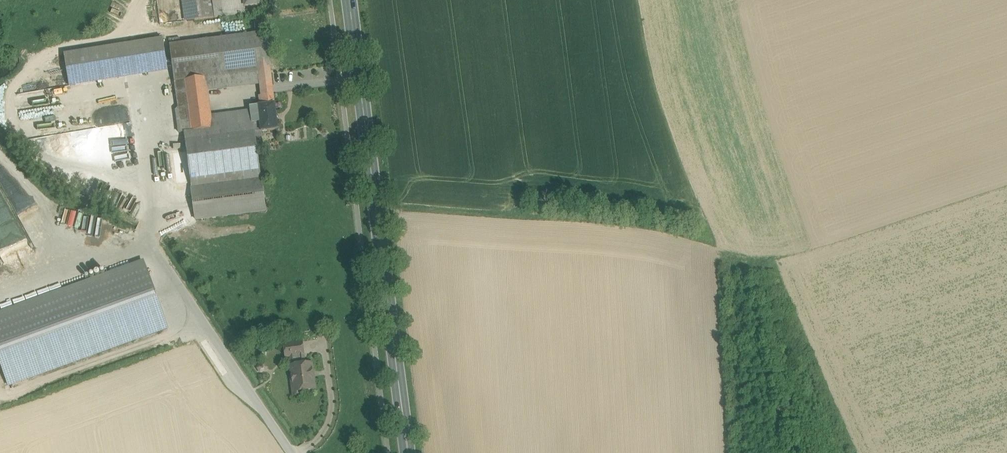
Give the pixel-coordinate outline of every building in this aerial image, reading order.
[(185,22),(246,14),(245,7),(248,7),(247,0),(182,0),(185,22)] [(181,44),(169,45),(174,82),(184,80),(206,77),(231,74),(248,72),(270,69),(265,33),(181,44)] [(163,39),(64,55),(69,86),(119,78),(168,70),(163,39)] [(270,69),(248,72),(250,85),(259,84),(272,82),(270,69)] [(231,74),(206,77),(208,91),(233,88),(231,74)] [(206,77),(184,80),(186,98),(208,95),(208,91),(206,77)] [(119,78),(17,96),(19,113),(26,141),(131,124),(124,94),(119,78)] [(184,80),(174,82),(177,99),(186,98),(184,80)] [(228,114),(211,116),(208,95),(186,98),(177,99),(178,109),(176,110),(179,133),(184,133),(190,177),(226,173),(260,168),(255,133),(252,133),(251,127),(241,129),(240,117),(228,118),(228,114)] [(275,104),(250,107),(251,116),(252,124),(251,124),(251,127),(252,133),(255,133),(261,132),(278,130),(275,104)] [(251,116),(240,117),(241,129),(251,127),(251,124),(252,124),(251,116)] [(260,168),(226,173),(227,184),(261,179),(260,168)] [(226,173),(190,177),(191,188),(227,184),(226,173)] [(191,188),(195,220),(265,211),(261,179),(227,184),(191,188)] [(29,254),(29,248),(0,195),(0,206),(7,209),(0,209),(0,212),(1,213),(6,213),(6,218),(3,219),(12,219),(10,223),(0,223),(0,255),(4,262),(19,253),(29,254)] [(0,314),(0,362),(9,385),(168,328),(144,262),(0,314)] [(302,342),(284,345),(286,357),(291,356),(300,355),(304,355),(302,342)] [(304,364),(302,362),(301,362),(300,355),(291,356),(293,375),(291,377),(292,380),(294,382),(296,381),(298,383),(299,391),(314,389),(311,363),(304,364)]
